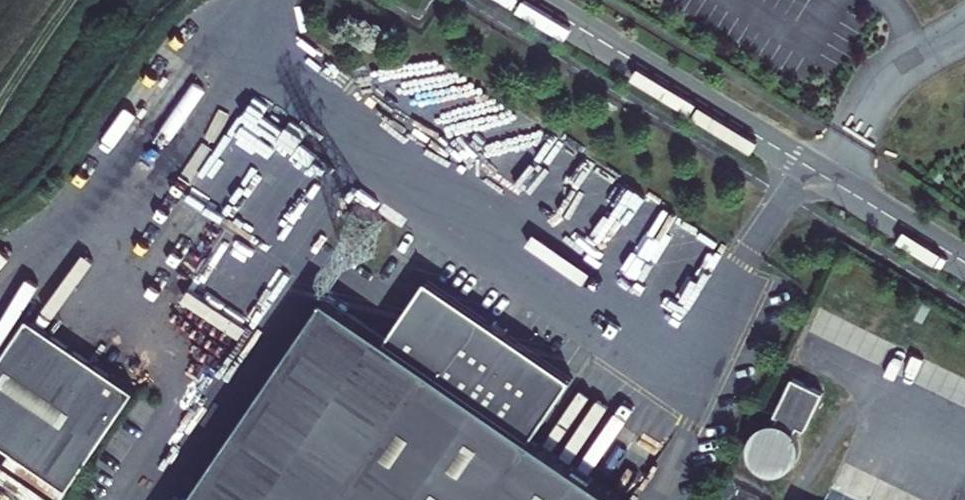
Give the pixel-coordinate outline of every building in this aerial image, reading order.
[(429,280),(388,341),(429,368),(340,499),(623,499),(534,439),(575,379),(507,334),(494,325),(429,280)] [(192,499),(340,499),(429,368),(388,341),(327,300),(192,499)] [(0,366),(0,446),(70,493),(136,394),(30,322),(0,366)] [(495,322),(494,325),(507,334),(509,331),(495,322)] [(793,379),(775,416),(805,431),(823,394),(793,379)]
